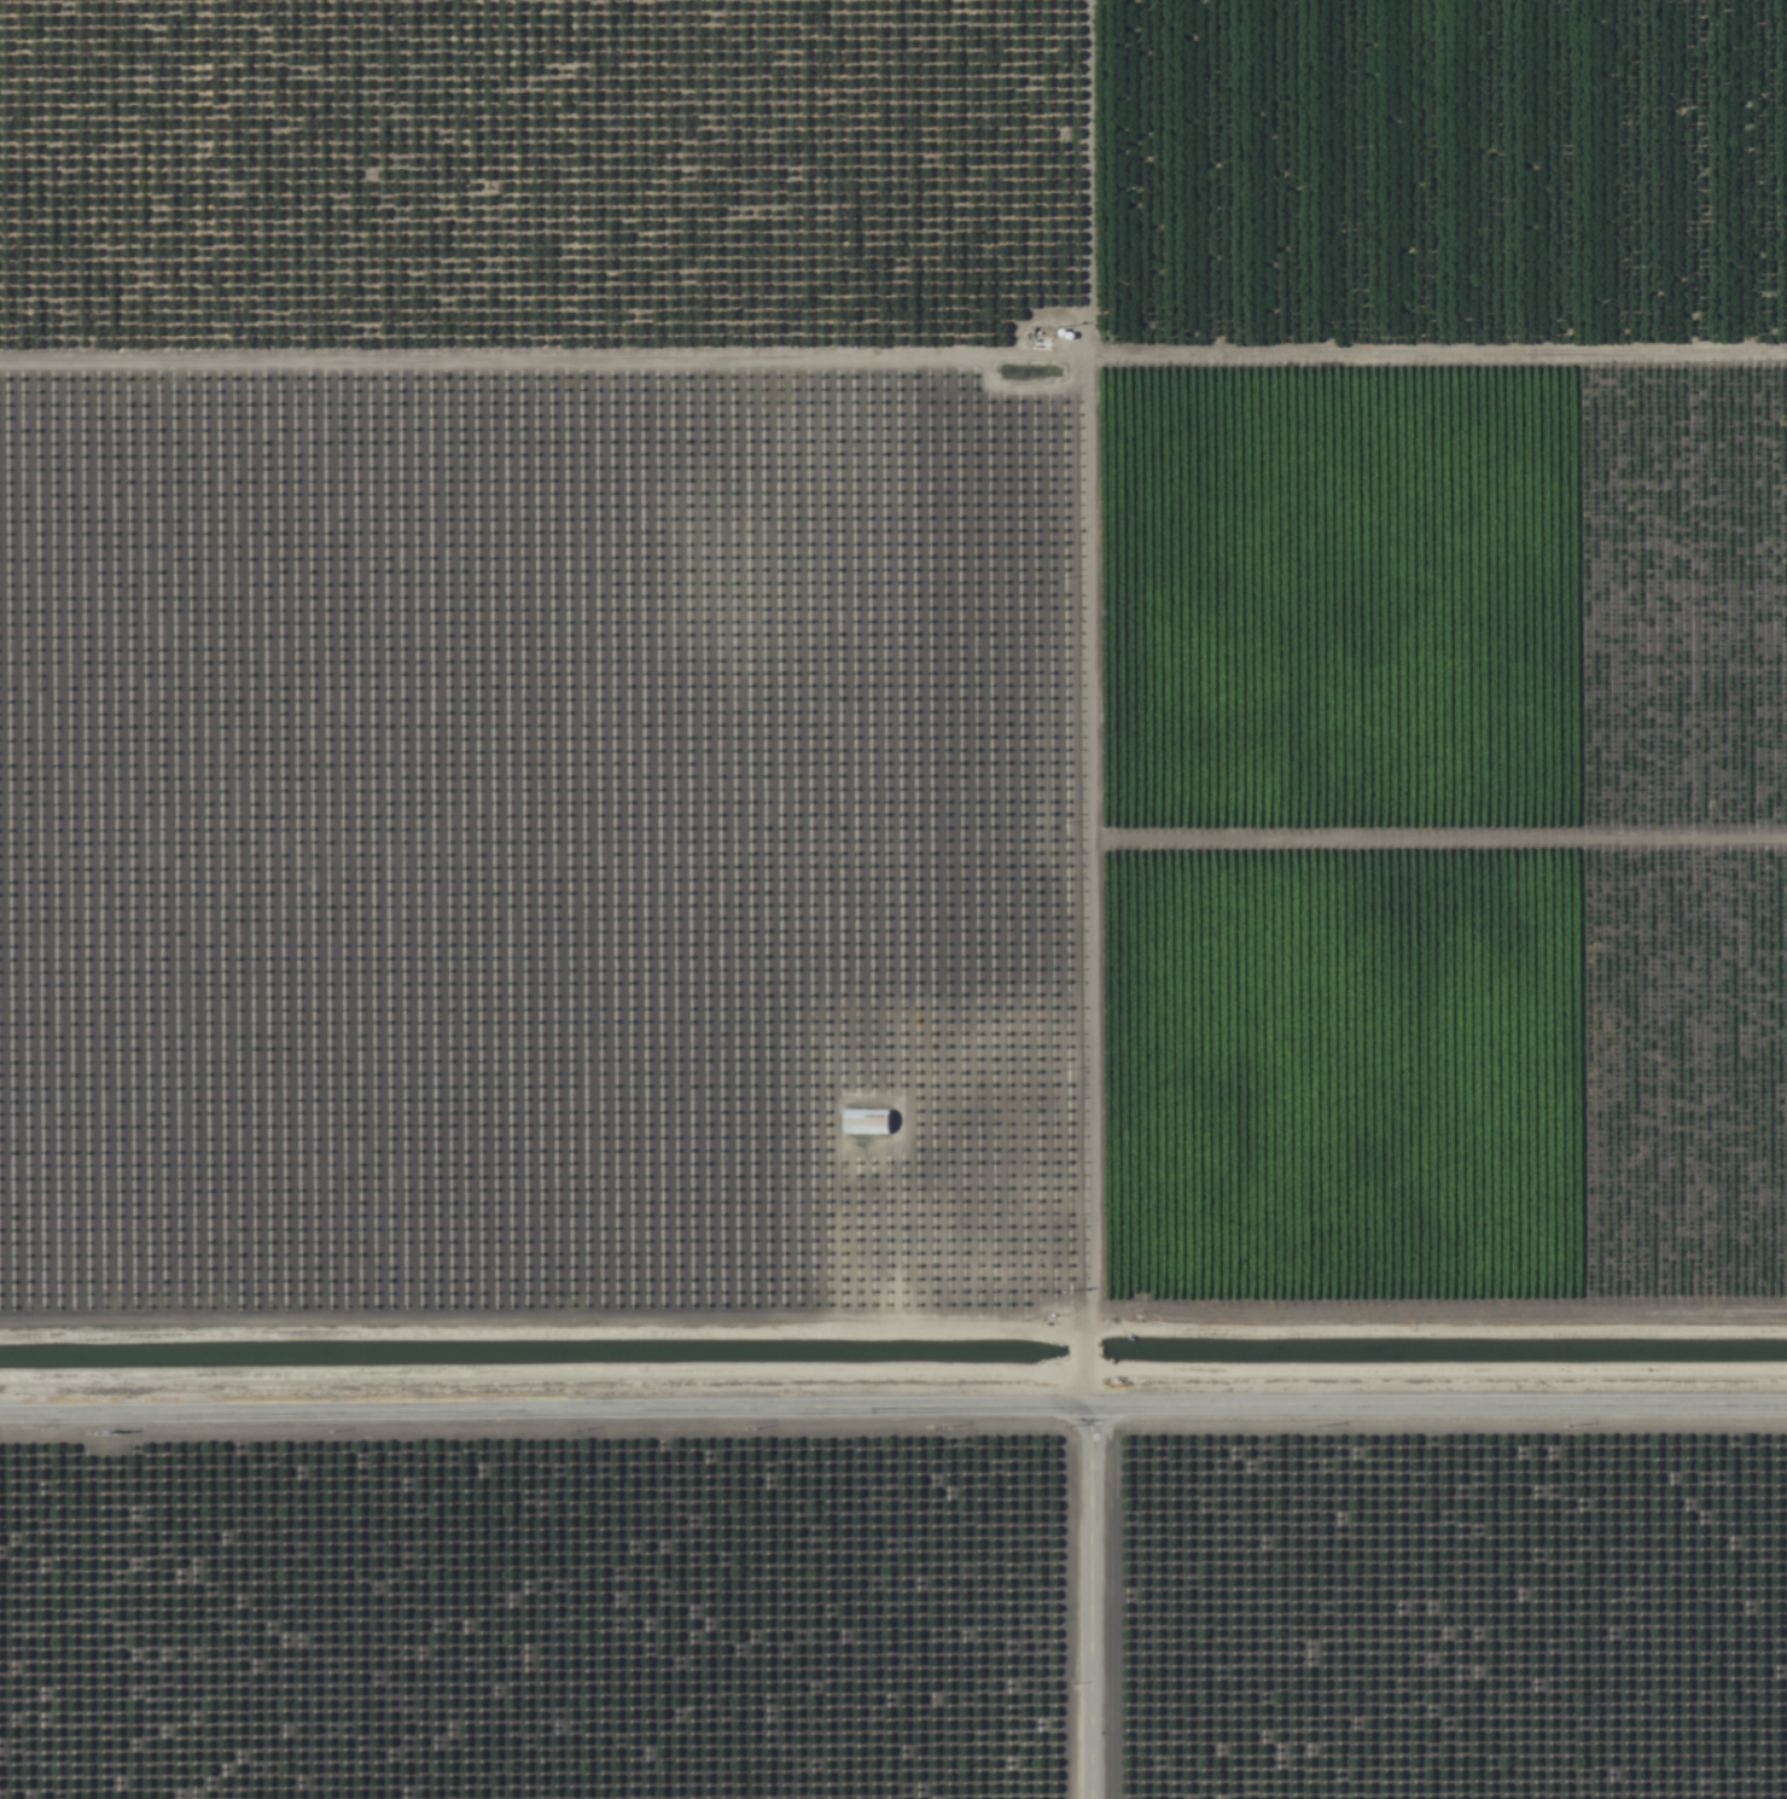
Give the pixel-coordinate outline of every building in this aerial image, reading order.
[(889,1111),(843,1111),(843,1135),(889,1135),(889,1111)]
